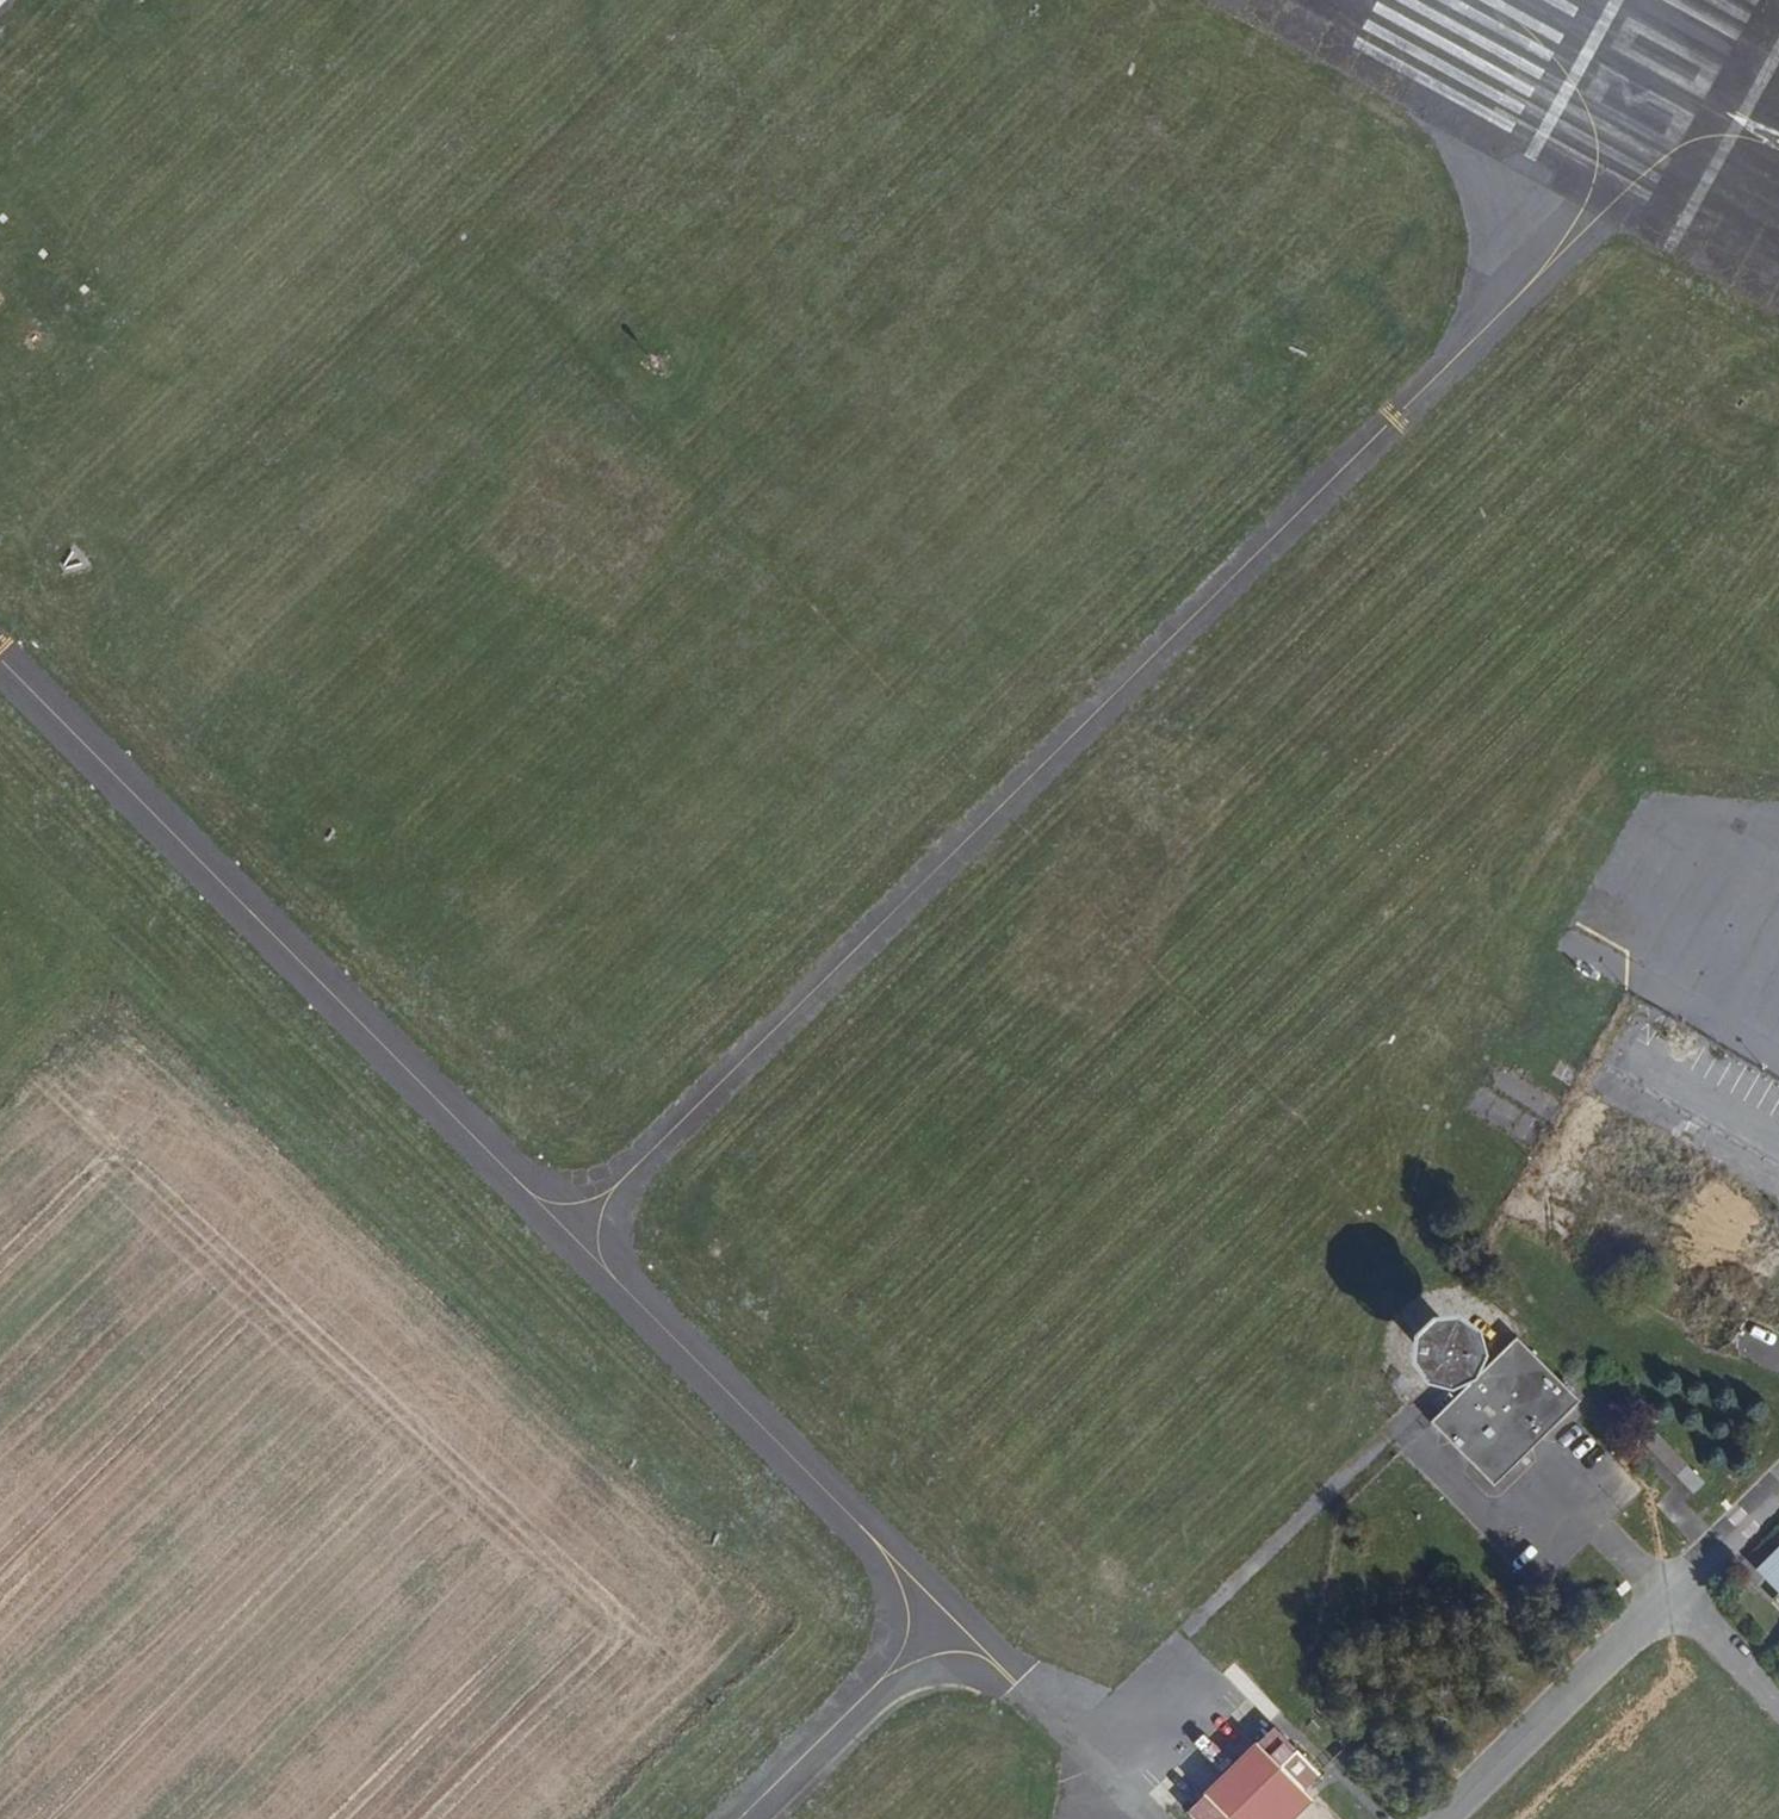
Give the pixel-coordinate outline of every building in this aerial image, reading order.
[(1411,1321),(1409,1350),(1422,1369),(1444,1376),(1459,1374),(1469,1385),(1430,1425),(1494,1487),(1581,1399),(1518,1338),(1481,1375),(1472,1363),(1483,1341),(1475,1315),(1455,1301),(1429,1303),(1411,1321)] [(1655,1420),(1643,1433),(1700,1486),(1712,1473),(1655,1420)] [(1762,1560),(1778,1576),(1778,1543),(1762,1560)] [(1280,1722),(1192,1810),(1200,1818),(1274,1818),(1325,1768),(1280,1722)]
